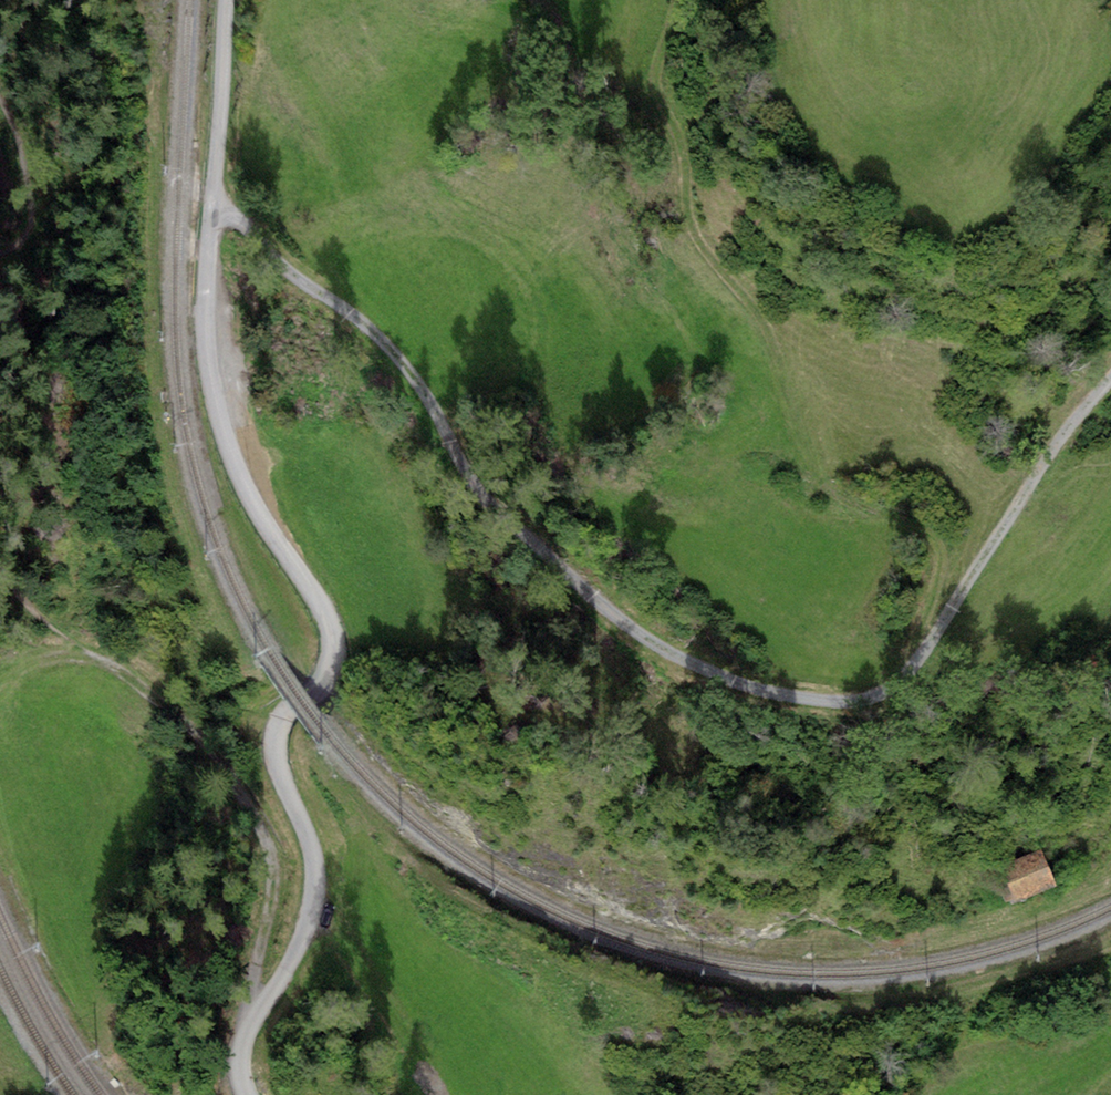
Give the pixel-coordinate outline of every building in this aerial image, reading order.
[(1037,856),(1002,871),(1016,904),(1051,890),(1037,856)]
